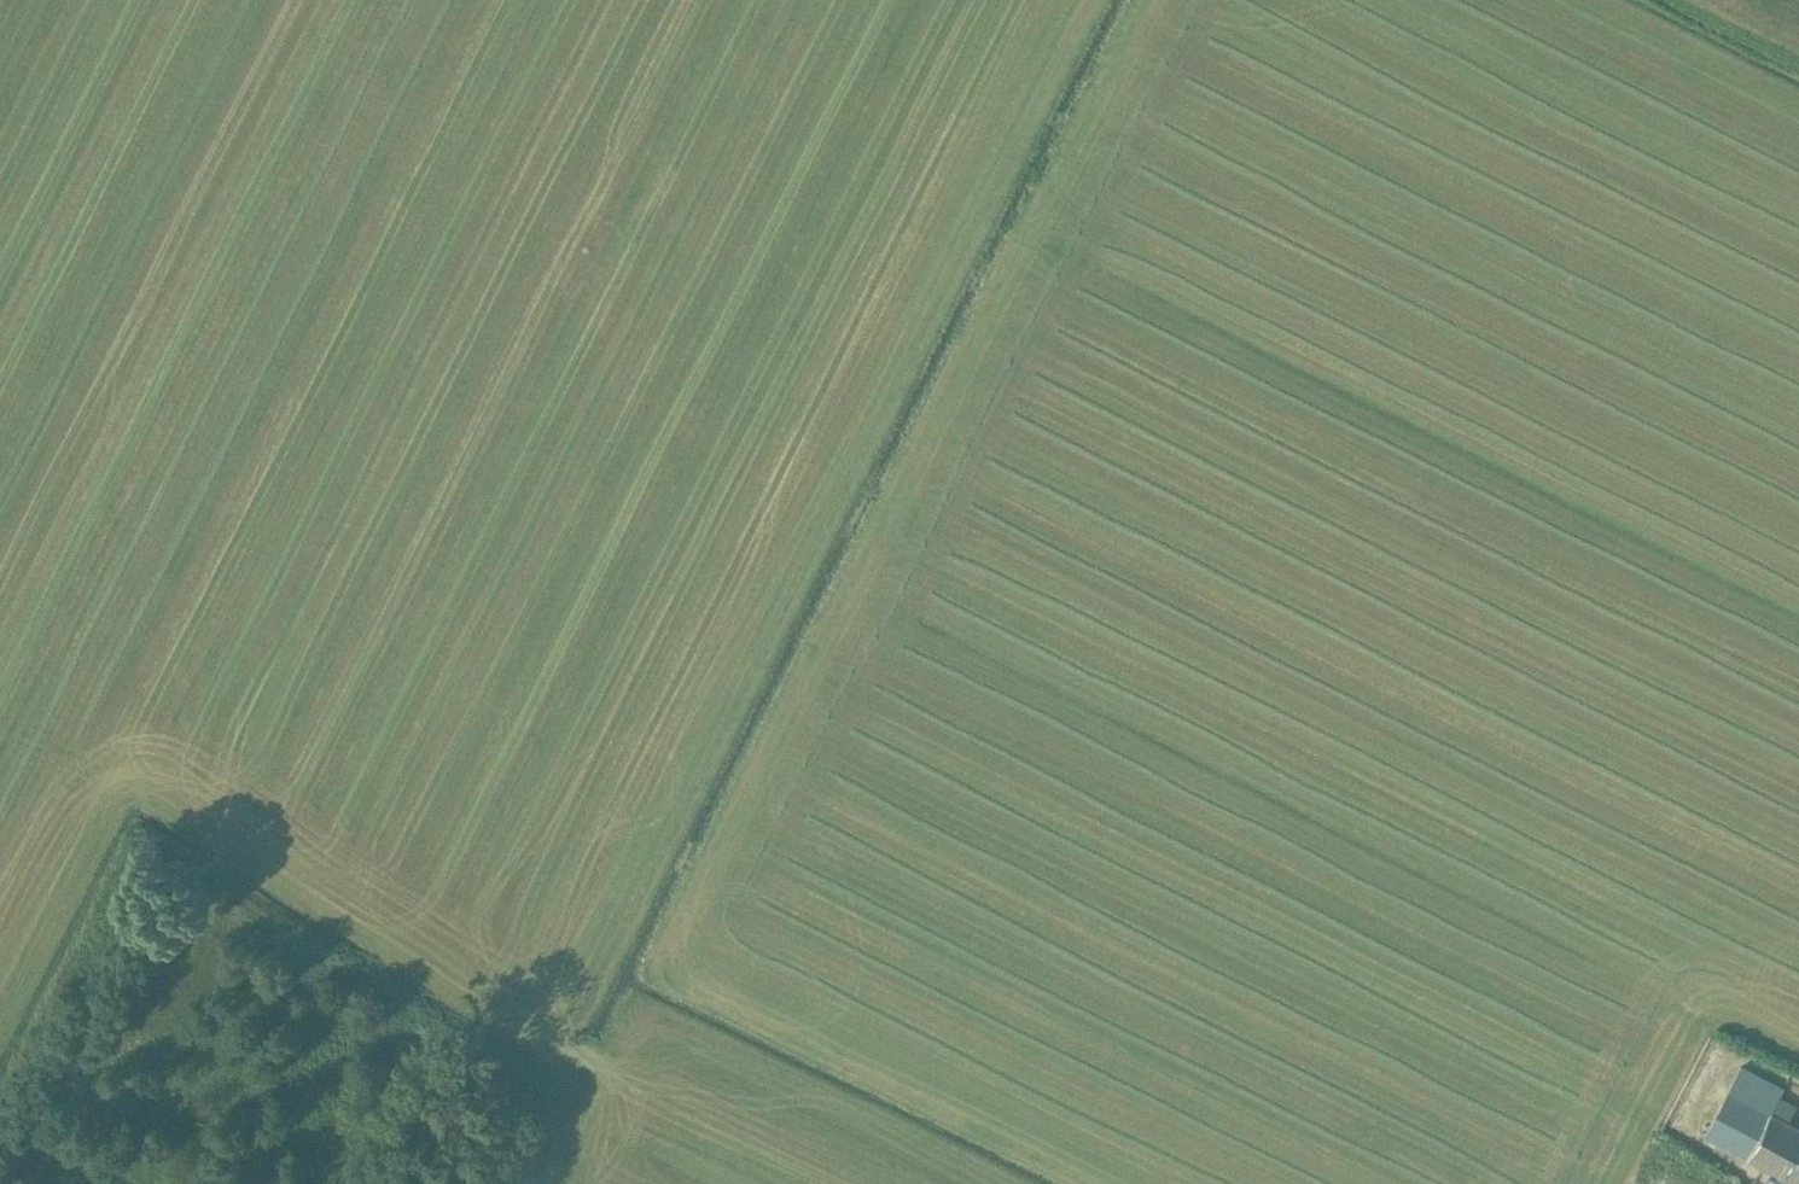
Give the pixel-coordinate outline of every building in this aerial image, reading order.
[(1772,1113),(1785,1088),(1742,1065),(1705,1135),(1748,1158),(1797,1183),(1798,1183),(1798,1128),(1772,1113)]
